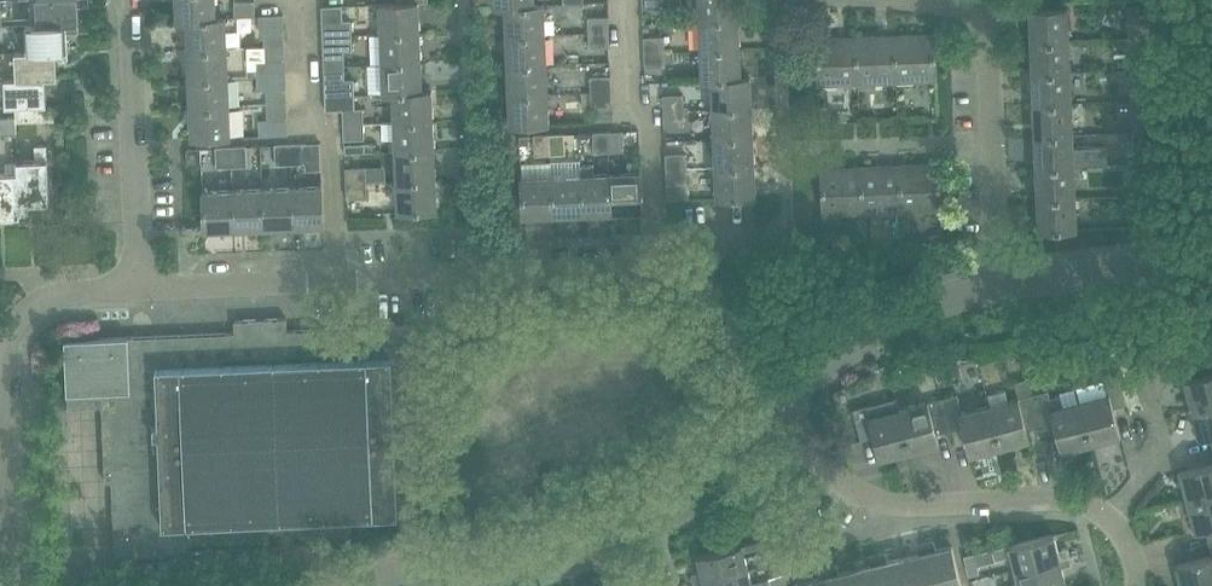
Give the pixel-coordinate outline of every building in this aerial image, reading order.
[(35,8),(34,0),(19,0),(20,10),(35,8)] [(37,25),(79,23),(78,7),(90,6),(89,0),(36,0),(37,25)] [(187,21),(187,20),(216,19),(215,0),(177,0),(177,21),(187,21)] [(643,8),(663,8),(663,0),(643,0),(643,8)] [(700,23),(739,21),(738,0),(699,0),(700,23)] [(255,2),(235,3),(236,18),(256,17),(255,2)] [(380,4),(381,35),(420,33),(419,3),(398,4),(380,4)] [(506,7),(507,36),(546,35),(545,5),(535,6),(506,7)] [(322,7),(323,23),(343,22),(342,6),(322,7)] [(1128,6),(1129,30),(1129,38),(1140,37),(1139,6),(1128,6)] [(1030,10),(1031,42),(1069,40),(1068,8),(1030,10)] [(264,32),(284,31),(284,16),(260,17),(260,32),(264,32)] [(609,32),(609,17),(589,18),(589,33),(609,32)] [(187,20),(187,21),(188,50),(227,48),(225,18),(216,19),(187,20)] [(323,23),(323,37),(352,36),(352,21),(343,22),(323,23)] [(700,23),(701,52),(740,50),(739,21),(700,23)] [(26,25),(27,51),(68,49),(67,33),(79,33),(79,23),(37,25),(26,25)] [(264,32),(265,47),(285,46),(284,31),(264,32)] [(610,48),(609,32),(589,33),(589,48),(610,48)] [(381,35),(382,64),(421,63),(420,33),(381,35)] [(507,36),(508,66),(547,65),(546,35),(507,36)] [(934,35),(894,37),(896,81),(936,79),(934,35)] [(324,52),(344,51),(353,51),(352,36),(323,37),(324,52)] [(664,37),(644,38),(645,53),(665,52),(664,37)] [(894,37),(855,38),(857,82),(896,81),(894,37)] [(1142,69),(1140,37),(1129,38),(1131,69),(1142,69)] [(857,82),(855,38),(817,40),(819,84),(857,82)] [(1031,42),(1032,73),(1071,71),(1069,40),(1031,42)] [(265,47),(265,62),(286,61),(285,46),(265,47)] [(188,50),(190,79),(228,77),(227,48),(188,50)] [(15,51),(16,78),(58,76),(57,60),(68,60),(68,49),(27,51),(15,51)] [(702,82),(713,82),(713,81),(741,80),(741,78),(740,50),(701,52),(702,82)] [(324,52),(325,67),(345,66),(344,51),(324,52)] [(666,67),(665,52),(645,53),(645,68),(666,67)] [(286,61),(265,62),(257,62),(257,77),(286,76),(286,61)] [(384,94),(394,94),(394,93),(422,92),(422,91),(421,63),(382,64),(384,94)] [(508,66),(509,96),(548,94),(547,65),(508,66)] [(325,67),(325,82),(346,81),(345,66),(325,67)] [(1143,100),(1142,69),(1131,69),(1132,100),(1143,100)] [(1032,73),(1034,104),(1072,103),(1071,71),(1032,73)] [(15,106),(46,105),(47,105),(46,87),(58,86),(58,76),(16,78),(4,79),(6,106),(15,106)] [(267,91),(287,90),(286,76),(257,77),(258,91),(267,91)] [(612,91),(611,76),(591,77),(591,92),(612,91)] [(190,79),(191,109),(229,107),(228,77),(190,79)] [(713,81),(714,110),(752,109),(751,78),(741,78),(741,80),(713,81)] [(325,82),(326,97),(355,96),(354,81),(346,81),(325,82)] [(267,91),(267,106),(288,105),(287,90),(267,91)] [(394,94),(395,123),(433,121),(432,91),(422,91),(422,92),(394,93),(394,94)] [(612,106),(612,91),(591,92),(592,107),(612,106)] [(548,94),(509,96),(511,125),(549,124),(548,94)] [(570,113),(582,114),(584,94),(571,94),(570,113)] [(683,95),(663,96),(664,111),(684,110),(683,95)] [(326,111),(343,111),(356,110),(355,96),(326,97),(326,111)] [(1144,131),(1143,100),(1132,100),(1133,131),(1144,131)] [(1073,134),(1072,103),(1034,104),(1035,135),(1073,134)] [(15,106),(15,118),(16,118),(16,122),(46,121),(46,105),(15,106)] [(267,106),(268,121),(288,120),(288,105),(267,106)] [(229,107),(191,109),(192,139),(230,137),(229,107)] [(714,110),(715,140),(753,139),(752,109),(714,110)] [(343,111),(344,126),(364,125),(364,110),(356,110),(343,111)] [(685,126),(684,110),(664,111),(664,126),(685,126)] [(17,135),(16,122),(16,118),(15,118),(0,118),(0,136),(17,135)] [(259,121),(260,137),(289,135),(288,120),(268,121),(259,121)] [(395,123),(396,153),(435,151),(433,121),(395,123)] [(364,125),(344,126),(345,141),(365,140),(364,125)] [(625,151),(624,131),(609,132),(610,152),(625,151)] [(1145,163),(1144,131),(1133,131),(1134,164),(1145,163)] [(610,152),(609,132),(594,133),(595,153),(610,152)] [(566,134),(559,134),(550,135),(551,155),(566,154),(566,134)] [(1074,148),(1073,134),(1035,135),(1036,168),(1075,166),(1109,165),(1108,147),(1074,148)] [(551,155),(550,135),(535,135),(535,156),(551,155)] [(715,140),(716,169),(754,168),(753,139),(715,140)] [(321,143),(306,144),(307,164),(307,171),(322,170),(321,143)] [(307,164),(306,144),(291,145),(291,165),(307,164)] [(18,161),(18,173),(20,216),(29,216),(29,205),(50,204),(47,145),(35,146),(36,160),(18,161)] [(291,165),(291,145),(275,145),(276,166),(291,165)] [(247,146),(231,147),(232,167),(247,167),(247,146)] [(232,167),(231,147),(216,147),(217,168),(232,167)] [(201,148),(187,149),(188,163),(202,163),(201,148)] [(396,153),(397,182),(436,180),(435,151),(396,153)] [(686,154),(665,155),(666,170),(686,169),(686,154)] [(1147,193),(1145,163),(1134,164),(1135,193),(1147,193)] [(940,164),(900,166),(901,210),(942,209),(940,164)] [(900,166),(861,167),(862,212),(901,210),(900,166)] [(1076,196),(1075,166),(1036,168),(1037,197),(1076,196)] [(862,212),(861,167),(822,169),(824,213),(862,212)] [(346,169),(346,184),(367,183),(367,168),(346,169)] [(754,168),(716,169),(717,199),(756,197),(754,168)] [(687,184),(686,169),(666,170),(667,185),(687,184)] [(1,229),(0,217),(20,216),(18,173),(0,174),(0,229),(1,229)] [(641,173),(611,175),(613,213),(643,211),(641,173)] [(611,175),(582,176),(584,214),(613,213),(611,175)] [(582,176),(552,177),(554,215),(584,214),(582,176)] [(554,215),(552,177),(522,178),(523,217),(554,215)] [(436,180),(397,182),(398,212),(437,210),(436,180)] [(367,183),(346,184),(347,199),(368,198),(367,183)] [(323,187),(292,188),(293,226),(324,225),(323,187)] [(292,188),(262,189),(263,228),(293,226),(292,188)] [(262,189),(233,190),(235,229),(263,228),(262,189)] [(235,229),(233,190),(203,191),(205,230),(235,229)] [(1076,196),(1037,197),(1039,230),(1077,229),(1076,196)] [(235,332),(65,340),(68,408),(102,406),(105,482),(112,482),(116,557),(166,555),(167,573),(191,572),(190,549),(353,541),(352,516),(398,514),(392,365),(415,364),(413,325),(287,330),(287,318),(235,321),(235,332)] [(1193,409),(1211,404),(1211,358),(1191,364),(1195,377),(1185,380),(1193,409)] [(1108,394),(1081,401),(1092,443),(1121,436),(1114,408),(1127,404),(1119,373),(1103,377),(1108,394)] [(1049,390),(1032,394),(1041,427),(1054,423),(1061,451),(1092,443),(1081,401),(1054,408),(1049,390)] [(958,394),(942,398),(950,431),(964,427),(971,455),(1001,447),(990,405),(963,413),(958,394)] [(1032,394),(990,405),(1001,447),(1030,440),(1028,430),(1041,427),(1032,394)] [(942,398),(899,409),(910,451),(939,443),(937,434),(950,431),(942,398)] [(1211,445),(1211,404),(1193,409),(1201,439),(1210,436),(1211,445)] [(910,451),(899,409),(872,417),(869,405),(853,409),(861,441),(875,438),(880,459),(910,451)] [(1189,503),(1211,497),(1211,464),(1181,472),(1189,503)] [(1189,503),(1196,532),(1205,530),(1209,544),(1211,543),(1211,497),(1189,503)] [(691,575),(693,583),(749,569),(745,556),(762,552),(762,554),(789,547),(786,533),(698,556),(702,572),(691,575)] [(1012,555),(1016,571),(1071,558),(1068,548),(1058,550),(1054,534),(993,549),(995,559),(1012,555)] [(925,542),(936,585),(963,585),(953,546),(937,550),(934,539),(925,542)] [(904,558),(911,585),(936,585),(925,542),(917,544),(919,554),(904,558)] [(876,554),(884,585),(911,585),(904,558),(888,562),(886,551),(876,554)] [(854,570),(858,585),(884,585),(876,554),(868,555),(871,566),(854,570)] [(975,554),(964,556),(969,577),(980,575),(975,554)] [(1182,585),(1211,585),(1211,556),(1177,565),(1182,585)] [(1066,584),(1062,568),(1072,565),(1071,558),(1016,571),(1019,585),(1013,585),(1056,585),(1066,584)] [(833,585),(858,585),(854,570),(840,573),(837,563),(828,565),(833,585)] [(828,565),(820,567),(823,578),(806,581),(808,585),(833,585),(828,565)] [(789,585),(786,573),(769,577),(770,579),(752,583),(749,569),(693,583),(694,585),(783,585),(789,585)]
